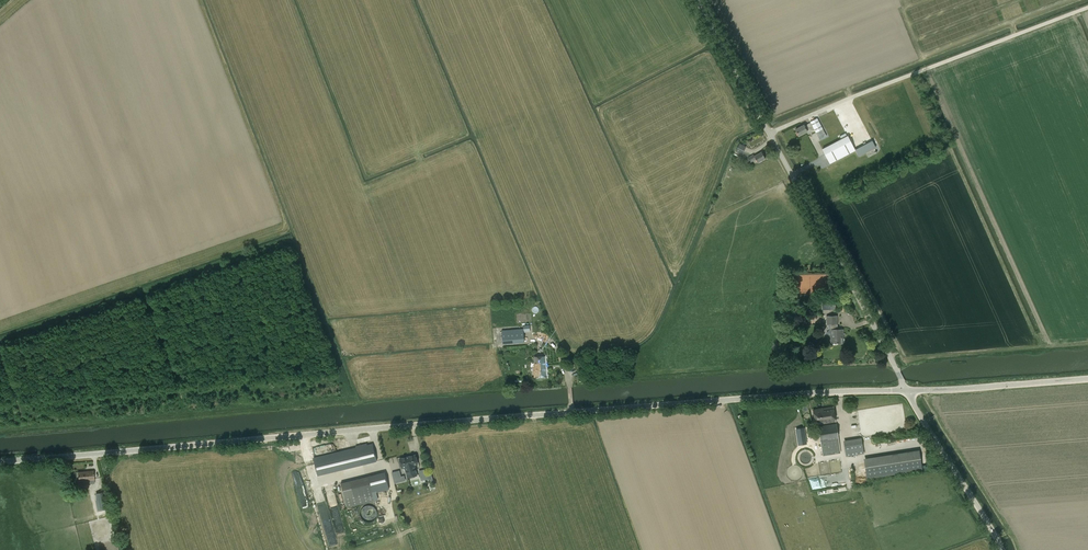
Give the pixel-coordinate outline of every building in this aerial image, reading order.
[(807,131),(813,128),(813,127),(816,132),(823,129),(817,118),(810,122),(810,123),(804,126),(804,125),(795,129),(799,136),(807,131)] [(848,136),(822,149),(830,164),(855,150),(848,136)] [(741,154),(746,146),(740,143),(735,151),(736,151),(735,153),(739,155),(740,154),(741,154)] [(755,159),(757,163),(765,158),(762,152),(754,156),(753,155),(748,158),(750,162),(755,159)] [(823,309),(836,308),(835,299),(822,299),(823,309)] [(826,332),(831,336),(831,344),(843,343),(843,333),(842,333),(842,329),(838,329),(837,316),(826,316),(826,325),(828,325),(828,330),(826,332)] [(496,335),(502,334),(503,344),(525,342),(524,333),(532,332),(531,325),(495,328),(496,335)] [(534,357),(536,376),(547,376),(545,356),(534,357)] [(813,409),(815,425),(836,422),(833,406),(813,409)] [(841,453),(836,423),(818,426),(823,455),(841,453)] [(796,429),(798,445),(807,443),(804,428),(796,429)] [(864,453),(862,441),(844,443),(846,456),(864,453)] [(360,465),(377,461),(373,444),(367,445),(367,443),(356,446),(360,465)] [(353,466),(349,451),(315,459),(319,475),(353,466)] [(864,462),(867,478),(922,470),(920,453),(864,462)] [(415,455),(400,459),(402,468),(405,467),(408,478),(417,475),(414,465),(418,464),(415,455)] [(88,482),(88,480),(94,479),(94,471),(77,472),(78,481),(79,481),(79,483),(88,482)] [(385,472),(368,476),(372,493),(389,489),(385,472)] [(94,494),(97,511),(106,510),(103,492),(94,494)] [(324,528),(334,526),(328,505),(318,507),(324,528)] [(377,515),(377,514),(377,513),(377,511),(377,510),(376,509),(375,508),(374,507),(373,506),(372,506),(371,505),(369,505),(368,505),(367,505),(365,506),(364,506),(363,507),(362,508),(361,509),(361,510),(360,512),(360,513),(360,514),(360,516),(361,517),(362,518),(362,519),(363,520),(364,521),(366,521),(367,522),(368,522),(370,522),(371,522),(372,521),(373,521),(374,520),(375,519),(376,518),(377,517),(377,515)] [(337,534),(344,534),(343,525),(336,526),(337,534)]
